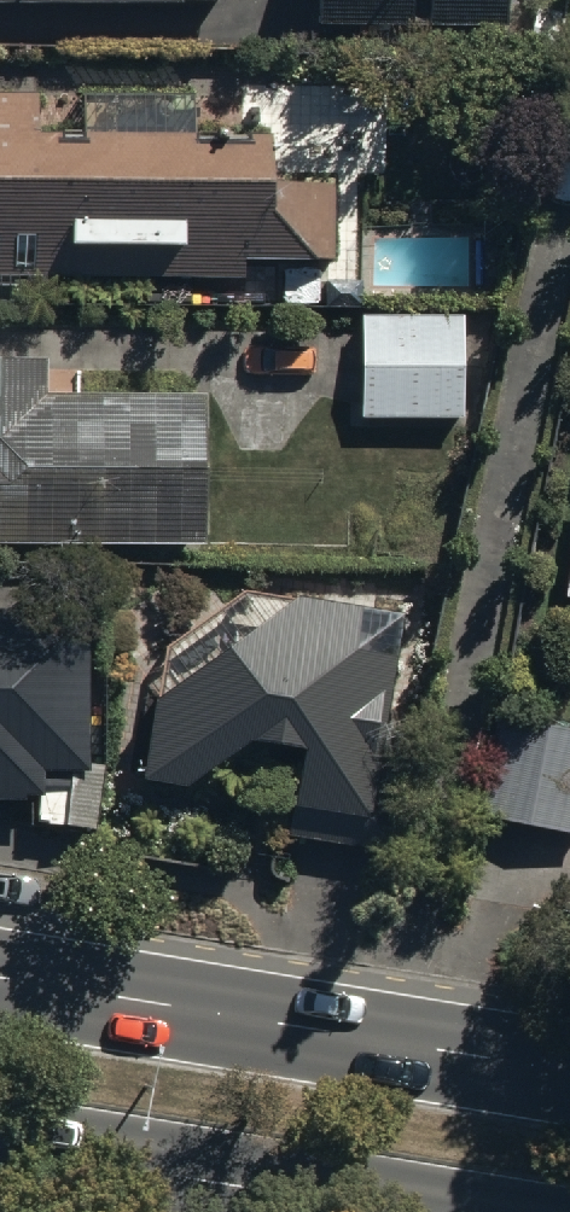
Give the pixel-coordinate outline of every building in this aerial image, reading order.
[(318,24),(509,27),(509,0),(318,0),(318,24)] [(243,276),(243,256),(334,258),(335,184),(268,183),(268,135),(36,132),(36,96),(0,95),(0,272),(243,276)] [(465,314),(357,315),(358,419),(465,418),(465,314)] [(0,357),(0,541),(208,540),(209,392),(48,391),(48,358),(0,357)] [(296,597),(151,701),(138,807),(244,740),(301,749),(287,838),(388,854),(407,731),(382,727),(401,613),(296,597)] [(0,608),(0,792),(43,792),(43,769),(87,769),(87,608),(0,608)] [(569,829),(569,725),(507,713),(487,812),(569,829)]
